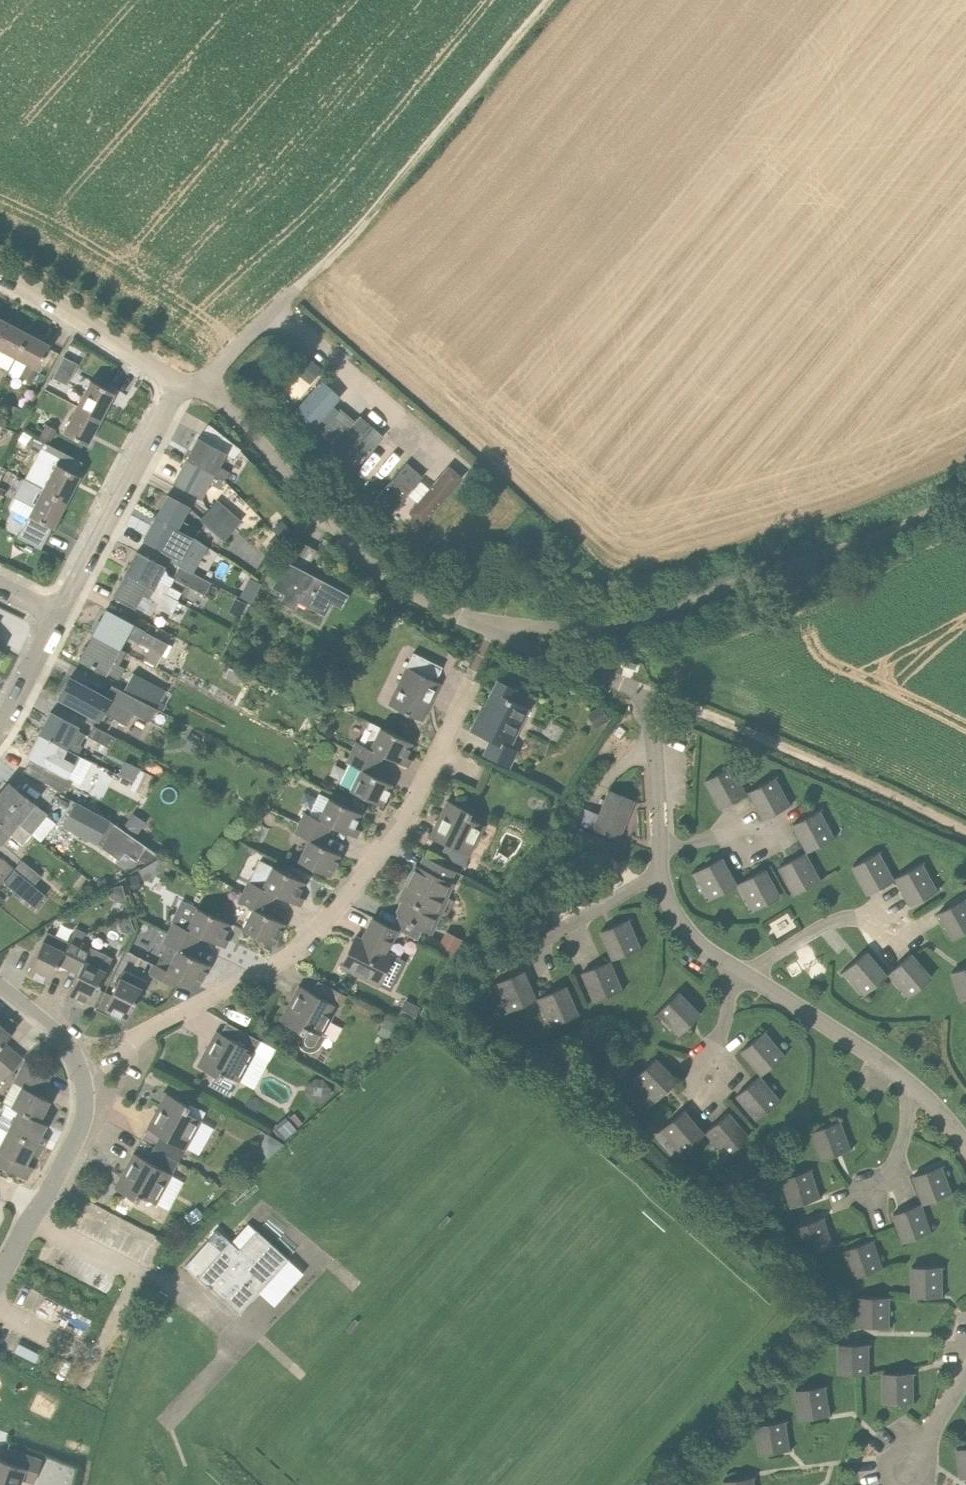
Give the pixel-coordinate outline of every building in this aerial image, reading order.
[(0,333),(0,349),(15,357),(28,332),(6,321),(0,333)] [(15,357),(26,363),(20,375),(31,381),(50,344),(28,332),(15,357)] [(61,364),(54,376),(69,384),(75,372),(81,362),(66,354),(61,364)] [(318,376),(280,418),(306,440),(343,398),(318,376)] [(114,392),(91,380),(85,390),(77,405),(101,418),(114,392)] [(276,400),(283,406),(289,400),(281,393),(276,400)] [(20,423),(25,407),(7,401),(2,417),(20,423)] [(77,405),(63,431),(87,444),(101,418),(77,405)] [(326,422),(311,440),(328,454),(344,436),(326,422)] [(47,424),(40,437),(49,442),(56,429),(47,424)] [(198,438),(186,460),(224,480),(225,481),(230,471),(219,465),(226,453),(234,457),(240,449),(208,424),(200,438),(198,438)] [(354,428),(354,427),(350,431),(349,430),(344,436),(328,454),(349,472),(381,434),(371,426),(363,435),(354,428)] [(379,443),(351,478),(370,493),(398,458),(379,443)] [(174,482),(192,491),(203,497),(210,483),(220,489),(225,481),(224,480),(186,460),(174,482)] [(43,489),(66,501),(80,475),(56,463),(43,489)] [(410,510),(426,522),(463,475),(448,463),(410,510)] [(28,474),(13,505),(30,513),(44,481),(28,474)] [(407,492),(392,477),(375,496),(391,510),(407,492)] [(53,527),(66,501),(43,489),(29,515),(19,536),(40,547),(51,526),(53,527)] [(181,520),(189,506),(167,494),(156,517),(193,537),(197,529),(181,520)] [(210,509),(233,530),(241,519),(218,499),(209,509),(210,509)] [(224,541),(233,530),(210,509),(209,509),(199,519),(224,541)] [(156,517),(143,538),(182,557),(193,537),(156,517)] [(282,519),(272,528),(281,538),(291,529),(282,519)] [(276,552),(283,541),(275,535),(267,546),(276,552)] [(273,586),(272,586),(285,593),(280,602),(294,609),(299,601),(321,613),(326,605),(335,587),(318,578),(317,579),(318,579),(316,583),(308,579),(311,574),(306,572),(317,550),(297,540),(284,565),(274,560),(263,581),(273,586)] [(158,580),(165,566),(137,551),(125,573),(165,595),(165,594),(169,586),(158,580)] [(205,595),(211,583),(180,565),(173,578),(205,595)] [(113,595),(134,606),(141,594),(160,604),(158,608),(171,615),(178,601),(165,594),(165,595),(125,573),(113,595)] [(239,596),(251,602),(255,595),(243,588),(239,596)] [(100,622),(93,634),(119,648),(125,635),(149,648),(143,659),(156,665),(167,643),(132,624),(132,623),(106,609),(105,610),(106,610),(103,615),(105,616),(102,621),(99,620),(98,621),(100,622)] [(79,658),(117,679),(124,668),(118,665),(124,652),(118,649),(119,648),(93,634),(86,646),(85,645),(84,646),(87,648),(84,653),(83,653),(80,657),(79,658)] [(407,666),(398,684),(388,704),(422,721),(436,693),(434,693),(439,684),(440,684),(441,683),(407,666)] [(123,690),(155,707),(161,710),(165,702),(159,698),(163,690),(132,674),(123,690)] [(69,676),(58,697),(92,715),(95,707),(126,724),(133,710),(149,719),(155,707),(106,682),(100,694),(69,676)] [(472,730),(490,739),(481,755),(510,767),(518,749),(511,745),(529,707),(512,697),(516,689),(498,680),(481,715),(479,714),(472,730)] [(609,720),(600,704),(587,713),(596,728),(609,720)] [(83,745),(79,744),(85,733),(77,729),(79,726),(51,711),(39,733),(77,754),(83,745)] [(412,742),(380,727),(369,722),(359,743),(356,741),(351,752),(377,764),(382,755),(408,767),(409,766),(407,765),(409,759),(411,760),(412,759),(405,756),(412,742)] [(93,725),(88,735),(110,748),(116,738),(93,725)] [(66,776),(77,754),(39,733),(27,755),(66,776)] [(351,787),(350,789),(381,805),(392,783),(373,774),(377,764),(351,752),(346,762),(349,763),(340,782),(351,787)] [(119,773),(134,780),(139,769),(140,768),(124,761),(119,773)] [(705,780),(721,808),(742,796),(727,768),(705,780)] [(139,769),(134,780),(130,788),(144,795),(153,775),(139,769)] [(50,770),(46,778),(64,789),(69,782),(50,770)] [(770,779),(749,791),(764,819),(785,807),(770,779)] [(0,793),(0,808),(17,822),(31,834),(48,814),(34,802),(9,782),(0,793)] [(618,839),(633,800),(609,790),(593,829),(618,839)] [(304,811),(299,822),(326,835),(331,825),(357,837),(357,836),(355,835),(358,830),(360,831),(360,829),(354,826),(360,812),(328,797),(328,798),(318,793),(309,813),(304,811)] [(430,836),(469,855),(484,823),(468,815),(470,811),(448,800),(430,836)] [(9,833),(23,844),(31,834),(17,822),(0,808),(0,842),(1,843),(9,833)] [(82,825),(63,809),(55,818),(74,834),(82,825)] [(136,837),(146,821),(132,811),(122,827),(136,837)] [(829,840),(814,812),(793,823),(808,851),(829,840)] [(326,835),(299,822),(294,832),(308,838),(298,860),(330,876),(340,854),(321,845),(326,835)] [(617,843),(593,834),(586,852),(609,861),(617,843)] [(853,866),(868,893),(889,882),(874,854),(853,866)] [(149,878),(170,867),(164,855),(143,866),(149,878)] [(815,882),(800,855),(779,866),(794,894),(815,882)] [(434,913),(454,870),(425,856),(419,867),(416,866),(400,898),(404,900),(396,915),(430,932),(438,915),(434,913)] [(735,885),(720,858),(699,869),(714,897),(735,885)] [(22,860),(14,869),(34,884),(41,875),(22,860)] [(917,865),(896,877),(911,904),(932,893),(917,865)] [(248,881),(243,891),(270,904),(275,894),(300,906),(301,905),(299,904),(302,898),(304,899),(304,898),(297,895),(304,881),(272,866),(261,887),(248,881)] [(6,878),(26,894),(34,884),(14,869),(6,878)] [(742,880),(743,881),(757,908),(778,897),(763,869),(742,880)] [(126,876),(128,890),(139,888),(137,874),(126,876)] [(119,900),(128,898),(125,884),(110,886),(112,896),(119,900)] [(270,904),(243,891),(239,901),(252,907),(241,928),(274,944),(284,922),(266,913),(270,904)] [(960,900),(939,912),(953,938),(965,931),(965,912),(960,900)] [(229,922),(197,907),(183,901),(168,932),(194,945),(200,935),(225,947),(229,939),(222,936),(229,922)] [(386,952),(397,929),(373,917),(358,947),(352,944),(341,966),(378,984),(393,955),(386,952)] [(130,918),(118,923),(121,930),(126,933),(135,929),(130,918)] [(635,950),(623,921),(601,930),(613,959),(635,950)] [(59,963),(69,968),(80,943),(70,938),(68,942),(47,932),(42,941),(27,971),(50,982),(59,963)] [(166,944),(156,964),(198,985),(209,964),(190,955),(194,945),(168,932),(162,943),(166,944)] [(446,947),(455,953),(463,940),(454,934),(446,947)] [(81,941),(80,943),(69,968),(79,973),(66,998),(67,999),(68,997),(74,1000),(73,1002),(74,1002),(77,995),(91,1002),(106,971),(112,957),(81,941)] [(886,976),(865,952),(847,968),(867,992),(886,976)] [(930,979),(910,954),(892,970),(912,994),(930,979)] [(617,991),(604,962),(582,972),(595,1001),(617,991)] [(154,963),(149,972),(175,986),(180,977),(156,964),(154,963)] [(962,968),(952,972),(961,1000),(965,998),(965,967),(962,968)] [(514,1010),(535,1000),(522,971),(501,980),(514,1010)] [(142,987),(120,977),(105,1009),(127,1019),(142,987)] [(280,1020),(303,1032),(300,1039),(301,1043),(303,1047),(307,1049),(313,1049),(317,1048),(319,1044),(324,1037),(322,1036),(338,1006),(299,985),(280,1020)] [(577,1015),(564,986),(542,996),(555,1025),(577,1015)] [(660,1009),(682,1032),(700,1015),(677,992),(660,1009)] [(420,1008),(405,1001),(398,1016),(413,1023),(420,1008)] [(14,1050),(4,1042),(16,1028),(9,1021),(4,1027),(0,1024),(0,1066),(14,1050)] [(391,1021),(384,1033),(395,1039),(402,1026),(391,1021)] [(238,1081),(255,1051),(217,1030),(198,1065),(220,1078),(223,1073),(238,1081)] [(781,1058),(760,1034),(742,1050),(762,1075),(781,1058)] [(3,1080),(23,1058),(14,1050),(0,1066),(0,1077),(3,1080)] [(637,1075),(659,1098),(676,1081),(654,1058),(637,1075)] [(25,1060),(20,1070),(47,1084),(51,1074),(25,1060)] [(47,1084),(20,1070),(14,1081),(22,1085),(11,1105),(46,1124),(50,1116),(44,1112),(50,1100),(41,1096),(47,1084)] [(775,1103),(755,1079),(737,1094),(757,1119),(775,1103)] [(185,1111),(189,1105),(166,1093),(147,1128),(185,1149),(201,1119),(185,1111)] [(9,1129),(43,1147),(47,1139),(40,1135),(46,1124),(20,1110),(15,1119),(5,1114),(0,1124),(9,1129)] [(703,1135),(682,1111),(664,1126),(685,1150),(703,1135)] [(299,1126),(303,1123),(294,1113),(290,1116),(299,1126)] [(747,1137),(727,1113),(709,1128),(729,1152),(747,1137)] [(288,1114),(272,1128),(282,1141),(299,1126),(288,1114)] [(834,1123),(812,1131),(823,1159),(845,1151),(834,1123)] [(20,1175),(25,1178),(27,1179),(27,1178),(33,1167),(26,1163),(32,1152),(39,1156),(43,1147),(9,1129),(0,1146),(0,1165),(20,1175)] [(115,1188),(137,1200),(140,1195),(155,1204),(172,1173),(134,1153),(115,1188)] [(936,1167),(914,1175),(924,1203),(947,1195),(936,1167)] [(805,1171),(782,1178),(791,1207),(814,1199),(805,1171)] [(893,1214),(903,1242),(926,1233),(916,1205),(893,1214)] [(193,1224),(204,1215),(196,1206),(185,1215),(193,1224)] [(817,1219),(795,1227),(805,1255),(827,1247),(817,1219)] [(229,1241),(226,1245),(221,1250),(209,1240),(185,1266),(207,1286),(208,1285),(240,1314),(289,1259),(256,1230),(247,1240),(239,1233),(231,1242),(229,1241)] [(867,1241),(844,1249),(854,1278),(877,1269),(867,1241)] [(936,1266),(912,1266),(912,1296),(936,1296),(936,1266)] [(163,1304),(168,1296),(165,1294),(160,1291),(155,1298),(163,1304)] [(884,1297),(860,1296),(859,1326),(883,1327),(884,1297)] [(863,1344),(839,1344),(839,1374),(863,1374),(863,1344)] [(907,1373),(883,1373),(883,1403),(907,1403),(907,1373)] [(819,1386),(795,1390),(800,1419),(824,1416),(819,1386)] [(779,1421),(756,1424),(760,1454),(784,1451),(779,1421)] [(956,1448),(961,1478),(965,1477),(965,1447),(956,1448)] [(5,1484),(19,1484),(21,1479),(34,1483),(42,1459),(14,1450),(10,1461),(0,1458),(0,1483),(5,1484)]
